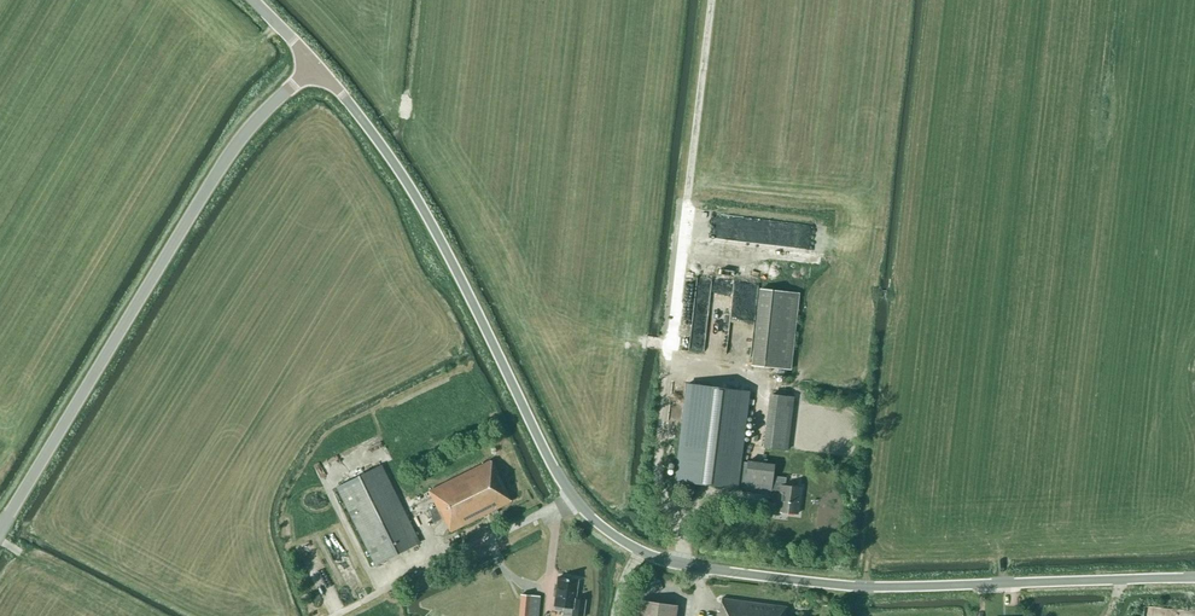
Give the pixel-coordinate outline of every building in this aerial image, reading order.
[(790,369),(799,294),(762,289),(752,365),(790,369)] [(740,461),(748,392),(688,384),(676,481),(736,488),(736,486),(745,487),(745,489),(771,492),(771,490),(780,492),(778,511),(798,514),(801,488),(785,486),(786,478),(773,476),(774,465),(748,462),(740,461)] [(766,448),(787,450),(794,397),(772,395),(766,448)] [(445,521),(451,532),(511,502),(490,461),(429,491),(437,507),(428,511),(434,523),(443,519),(444,521),(445,521)] [(375,565),(420,543),(382,465),(337,488),(375,565)] [(558,577),(554,606),(564,607),(563,615),(570,615),(583,615),(586,600),(576,599),(578,580),(558,577)] [(540,596),(521,594),(519,615),(538,615),(540,596)] [(787,607),(721,598),(720,611),(717,611),(717,615),(785,615),(787,607)] [(640,600),(638,615),(676,615),(677,606),(640,600)]
